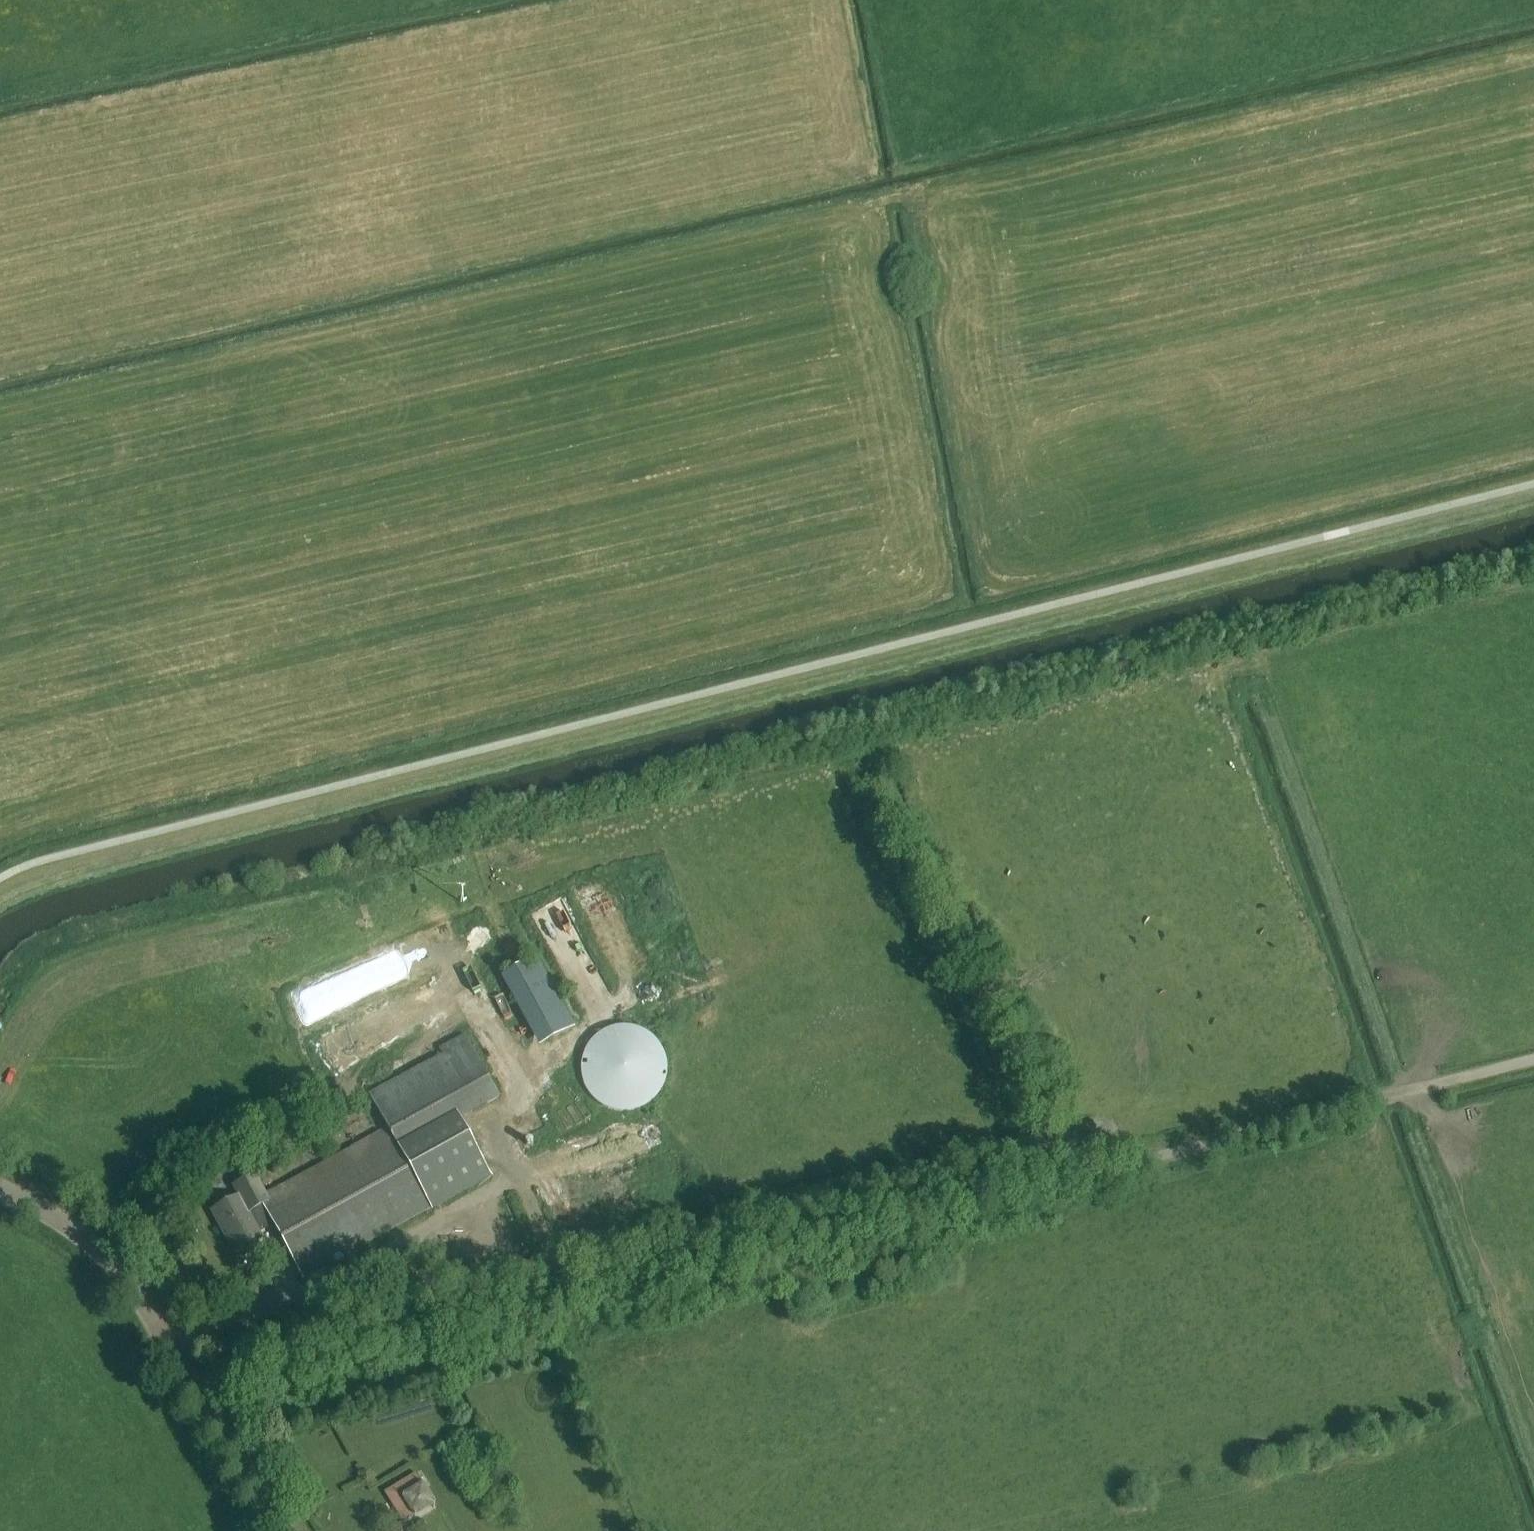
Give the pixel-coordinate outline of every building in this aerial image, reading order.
[(501,976),(539,1046),(576,1026),(537,956),(501,976)] [(666,1061),(663,1052),(658,1044),(651,1037),(642,1033),(633,1030),(623,1029),(614,1030),(605,1033),(597,1039),(590,1046),(585,1054),(582,1063),(581,1073),(583,1082),(586,1091),(591,1099),(598,1106),(607,1111),(616,1114),(626,1115),(635,1114),(644,1110),(652,1105),(659,1098),(664,1090),(667,1080),(668,1071),(666,1061)] [(369,1094),(400,1151),(498,1098),(468,1041),(369,1094)] [(386,1128),(266,1194),(255,1174),(233,1186),(238,1195),(211,1210),(234,1252),(262,1236),(259,1231),(272,1224),(302,1278),(430,1207),(432,1211),(491,1178),(459,1120),(399,1152),(386,1128)] [(386,1492),(404,1522),(434,1503),(416,1474),(386,1492)]
